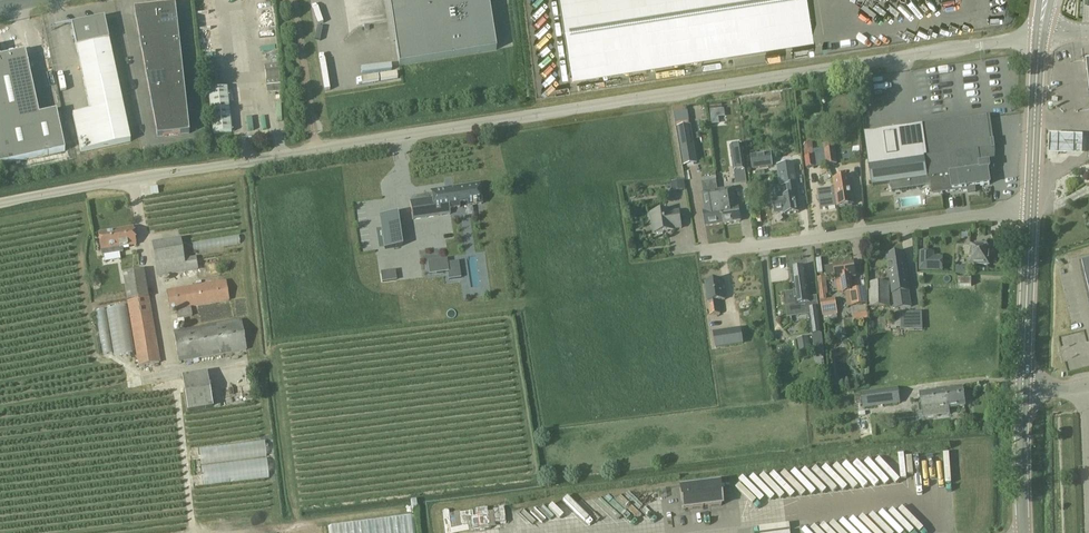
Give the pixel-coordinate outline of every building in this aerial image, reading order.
[(488,0),(388,0),(399,65),(496,50),(488,0)] [(572,74),(813,36),(807,0),(560,0),(572,74)] [(158,141),(189,137),(175,8),(135,12),(158,141)] [(71,26),(90,111),(72,115),(80,153),(131,142),(104,19),(71,26)] [(8,164),(65,152),(56,112),(39,116),(25,53),(0,59),(0,127),(8,164)] [(281,92),(278,65),(264,66),(267,93),(281,92)] [(213,135),(232,133),(227,88),(220,89),(219,72),(207,74),(213,135)] [(685,107),(672,108),(673,118),(685,117),(685,107)] [(959,121),(864,134),(869,163),(927,155),(927,158),(963,154),(968,189),(968,191),(968,193),(976,192),(975,187),(990,184),(988,171),(988,170),(993,169),(992,163),(995,163),(993,150),(995,150),(995,147),(992,148),(991,143),(994,143),(994,140),(991,141),(988,117),(959,121)] [(679,128),(685,166),(696,164),(690,126),(679,128)] [(8,164),(0,127),(0,166),(8,164)] [(822,138),(824,148),(826,166),(837,164),(833,137),(822,138)] [(1084,141),(1049,139),(1048,159),(1083,160),(1084,141)] [(730,147),(734,172),(745,170),(742,146),(730,147)] [(806,169),(826,166),(824,148),(813,149),(805,150),(804,150),(806,169)] [(771,153),(751,155),(753,169),(773,166),(771,153)] [(869,163),(868,163),(872,186),(891,183),(892,191),(922,187),(921,179),(939,176),(941,192),(961,190),(968,189),(963,154),(927,158),(927,155),(869,163)] [(798,172),(798,158),(787,159),(787,172),(798,172)] [(833,179),(834,189),(837,206),(837,207),(854,205),(850,177),(833,179)] [(685,189),(685,188),(684,180),(670,182),(671,191),(685,189)] [(431,192),(432,198),(410,202),(412,220),(450,214),(449,209),(459,207),(459,204),(468,203),(468,206),(482,204),(479,184),(431,192)] [(776,188),(777,200),(773,200),(775,214),(784,212),(784,215),(799,213),(798,206),(800,205),(796,185),(781,187),(776,188)] [(733,189),(716,191),(722,224),(741,221),(739,208),(737,208),(734,193),(733,194),(733,189)] [(820,209),(837,207),(837,206),(834,189),(818,191),(820,209)] [(722,224),(716,191),(713,192),(704,193),(705,198),(703,198),(706,212),(703,213),(705,226),(722,224)] [(675,231),(674,229),(682,228),(679,212),(672,213),(672,211),(651,214),(651,216),(648,216),(650,224),(652,224),(654,234),(675,231)] [(396,214),(380,216),(382,229),(382,230),(397,228),(395,214),(396,214)] [(100,251),(122,248),(136,245),(133,228),(97,234),(100,251)] [(196,257),(187,258),(184,259),(181,239),(151,244),(157,278),(198,270),(196,257)] [(963,247),(963,256),(970,256),(969,265),(989,266),(990,256),(994,252),(984,242),(980,246),(970,245),(970,247),(963,247)] [(928,253),(920,253),(920,271),(942,271),(942,263),(928,263),(928,253)] [(909,291),(908,280),(904,254),(887,256),(892,293),(893,306),(910,305),(909,291)] [(446,260),(428,263),(430,274),(447,271),(446,263),(446,260)] [(854,289),(852,279),(856,278),(854,262),(852,262),(850,261),(845,261),(845,263),(833,265),(833,266),(825,267),(826,275),(834,274),(837,293),(848,292),(850,307),(867,305),(867,288),(854,289)] [(806,268),(791,270),(796,306),(810,304),(806,268)] [(138,367),(160,363),(149,298),(144,271),(122,274),(138,367)] [(395,271),(381,273),(382,282),(396,280),(395,271)] [(825,277),(816,278),(818,295),(828,294),(825,277)] [(972,287),(972,279),(958,279),(958,286),(972,287)] [(722,280),(705,283),(710,316),(721,314),(719,301),(725,300),(722,280)] [(221,312),(221,310),(231,309),(226,281),(166,291),(170,311),(176,310),(177,319),(221,312)] [(869,307),(890,307),(889,282),(869,283),(869,307)] [(835,299),(821,301),(823,316),(837,314),(835,299)] [(823,335),(819,310),(810,311),(813,336),(823,335)] [(901,330),(901,313),(891,313),(891,330),(901,330)] [(868,323),(867,314),(857,314),(857,323),(868,323)] [(247,351),(241,320),(173,332),(178,363),(247,351)] [(741,329),(714,333),(716,348),(743,344),(741,329)] [(807,338),(798,339),(802,358),(811,356),(807,338)] [(206,373),(182,378),(188,412),(212,408),(206,373)] [(936,410),(965,406),(963,388),(921,394),(923,411),(924,418),(937,416),(936,410)] [(882,391),(862,394),(864,407),(884,404),(899,402),(898,389),(882,391)] [(200,446),(205,486),(273,477),(268,438),(200,446)] [(679,488),(682,510),(721,505),(718,483),(679,488)] [(329,532),(415,532),(412,511),(328,524),(329,532)]
